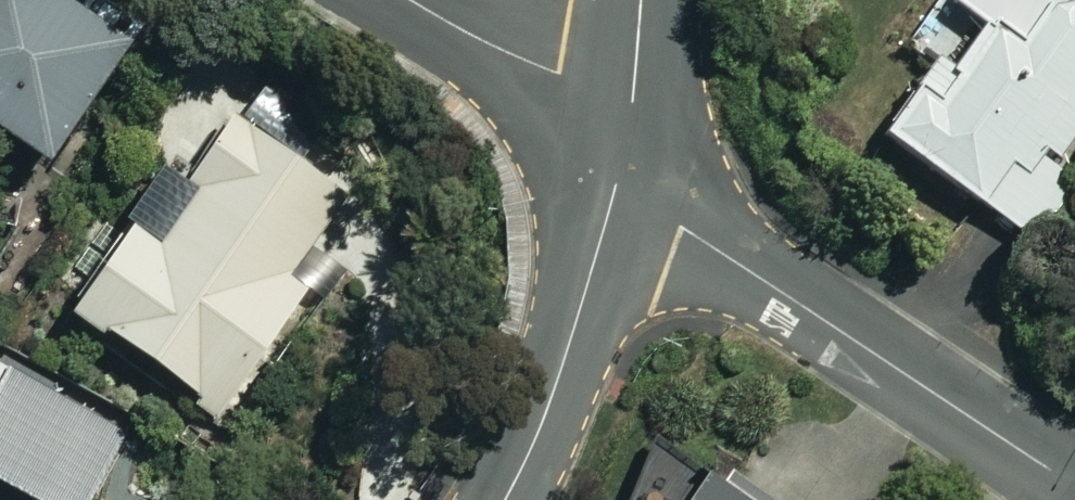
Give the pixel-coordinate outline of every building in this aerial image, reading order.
[(54,0),(0,0),(0,143),(66,184),(145,56),(54,0)] [(1055,0),(963,0),(954,13),(996,40),(966,88),(936,69),(885,149),(1039,247),(1074,190),(1074,176),(1067,171),(1074,159),(1074,12),(1055,0)] [(349,198),(245,131),(186,223),(155,203),(76,326),(232,426),(320,289),(299,276),(349,198)] [(15,479),(59,399),(0,366),(0,471),(15,479)] [(670,459),(645,499),(738,499),(670,459)]
